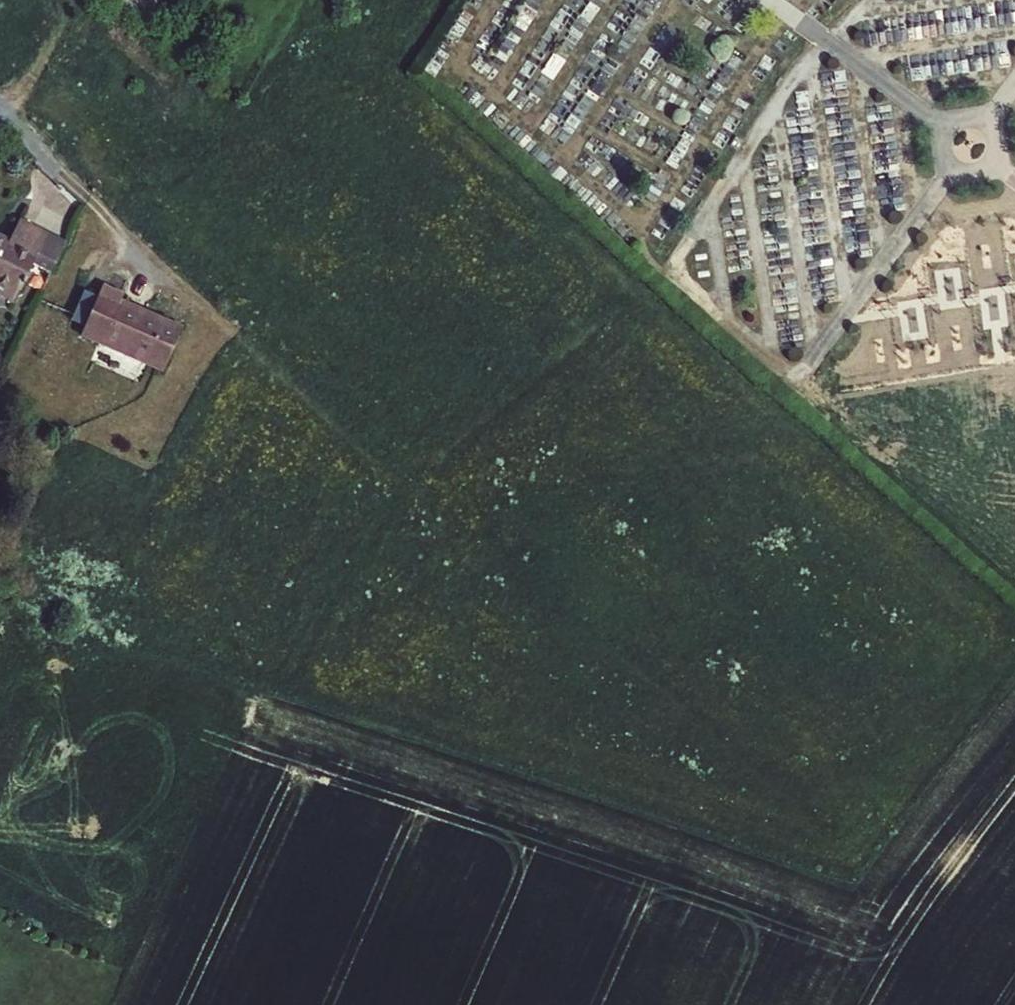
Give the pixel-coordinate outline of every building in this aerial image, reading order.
[(142,22),(157,0),(109,0),(142,22)] [(0,239),(0,297),(12,303),(32,264),(49,272),(54,263),(65,241),(47,232),(45,236),(18,222),(8,243),(0,239)] [(130,309),(131,305),(120,300),(123,294),(102,285),(81,332),(163,369),(181,329),(145,312),(144,315),(130,309)] [(145,312),(131,305),(130,309),(144,315),(145,312)]
